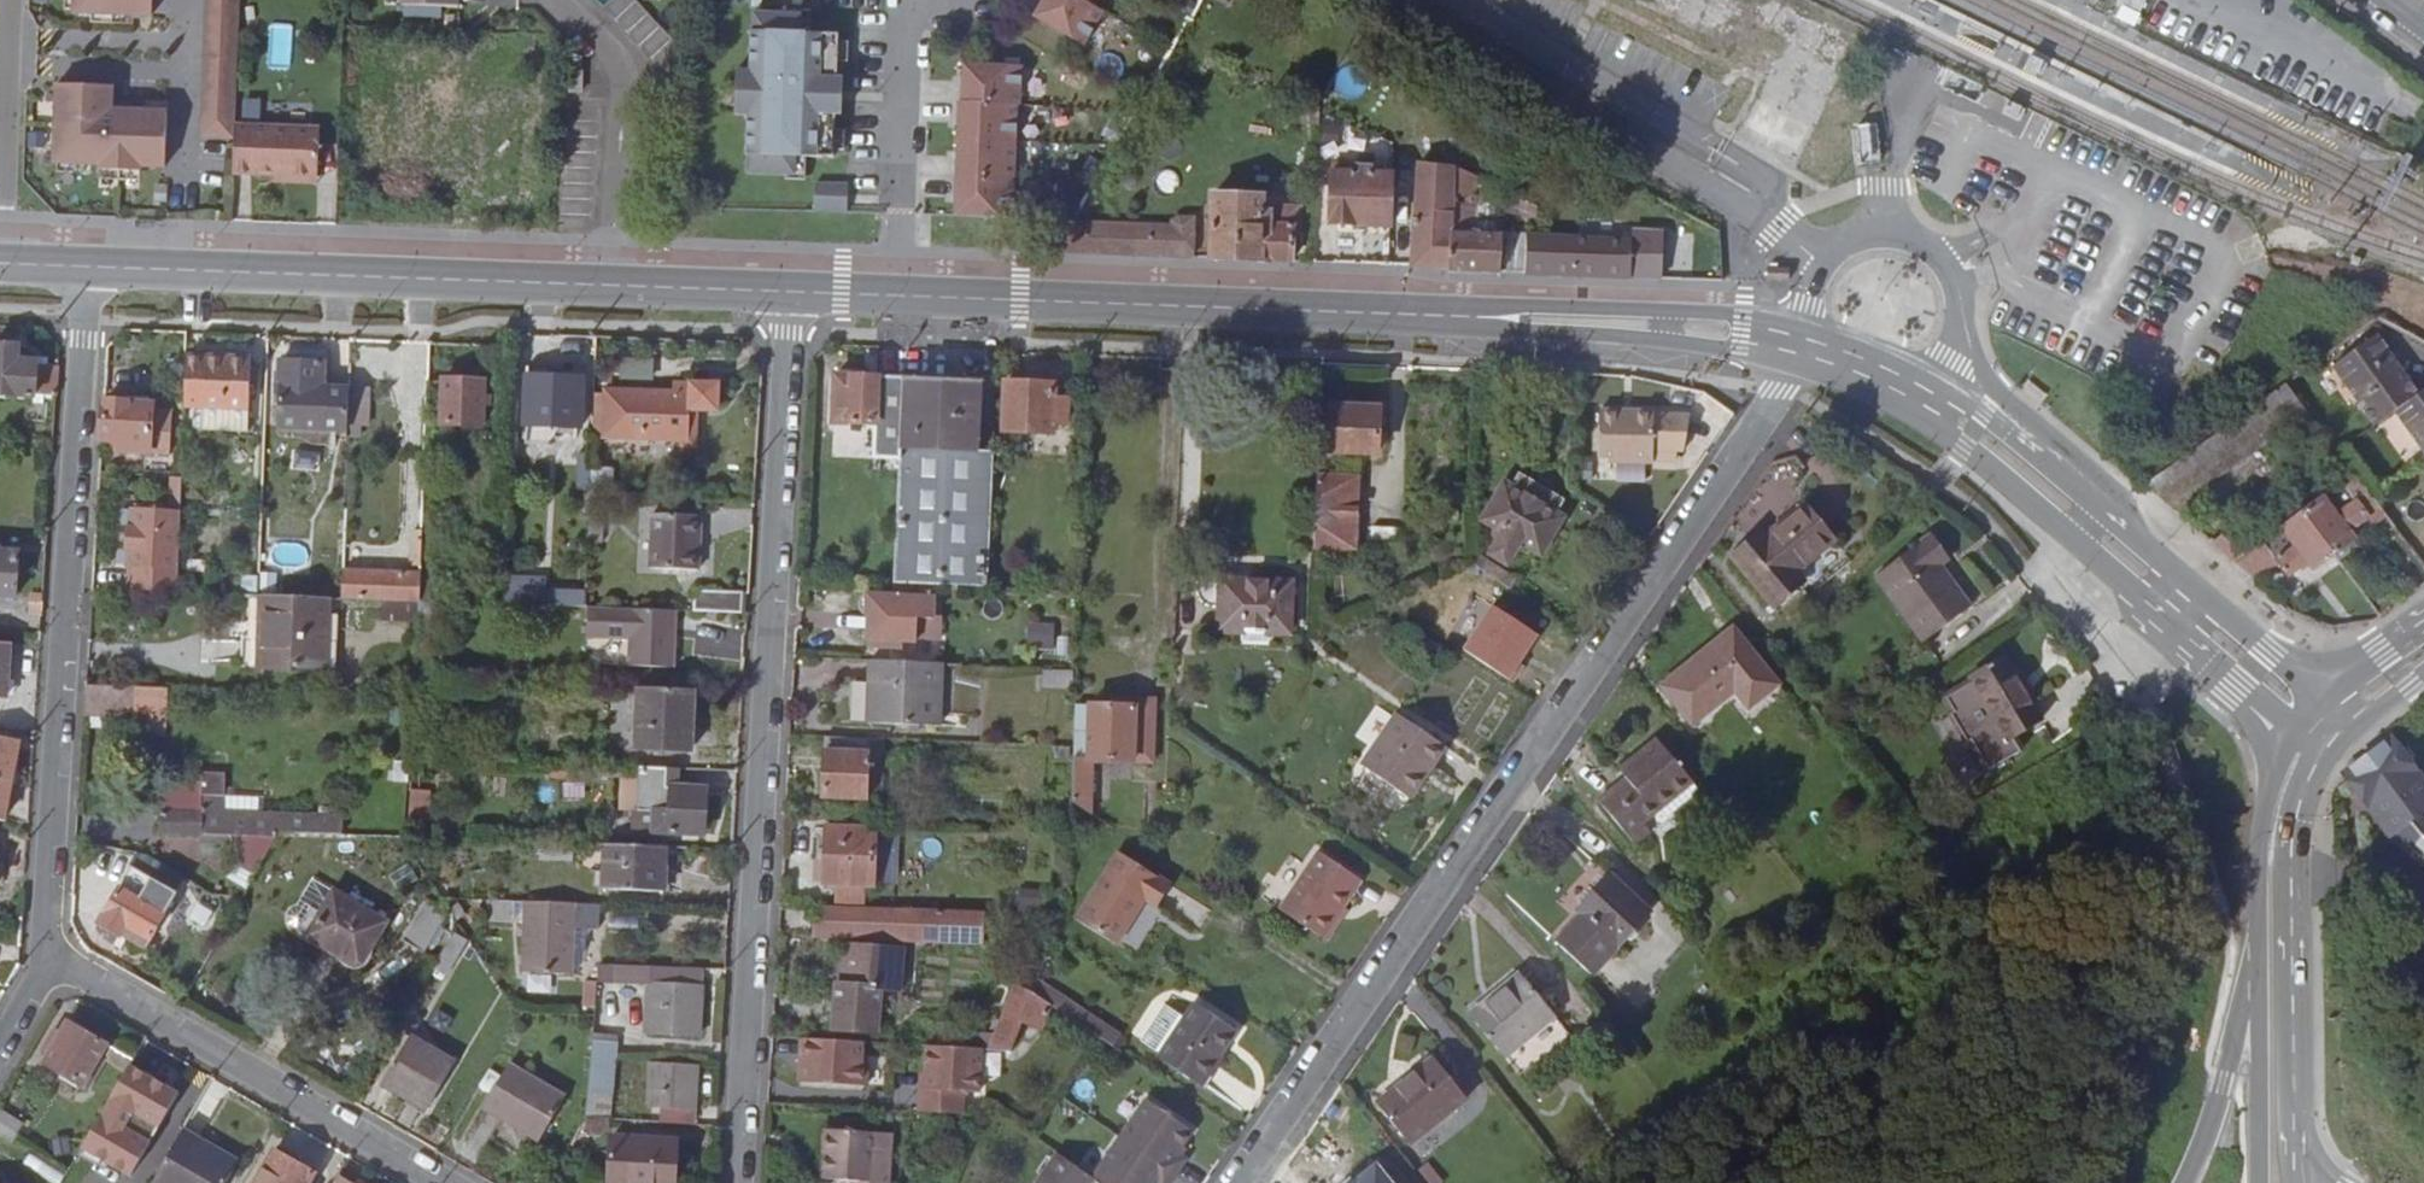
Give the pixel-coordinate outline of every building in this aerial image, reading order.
[(76,12),(155,15),(156,0),(77,0),(76,12)] [(238,137),(238,125),(243,0),(210,0),(204,136),(238,137)] [(1104,13),(1094,8),(1098,0),(1043,0),(1033,17),(1083,47),(1104,13)] [(2119,3),(2143,14),(2150,0),(2149,0),(2121,0),(2119,3)] [(804,35),(814,35),(815,12),(795,11),(795,15),(805,16),(804,35)] [(795,15),(758,14),(757,33),(755,33),(754,72),(740,72),(738,116),(752,116),(750,156),(751,156),(751,175),(789,176),(798,177),(798,157),(810,158),(837,159),(837,152),(838,132),(839,115),(840,78),(841,64),(841,43),(842,36),(814,35),(804,35),(805,16),(795,15)] [(292,63),(290,24),(269,25),(271,64),(292,63)] [(852,44),(841,43),(841,64),(852,64),(852,44)] [(2027,66),(2025,69),(2037,75),(2040,69),(2044,62),(2032,56),(2028,63),(2027,66)] [(1021,108),(1022,71),(963,69),(961,106),(959,106),(954,220),(1012,222),(1017,108),(1021,108)] [(115,85),(59,83),(57,162),(102,163),(102,169),(143,170),(143,164),(168,165),(170,110),(114,108),(115,85)] [(2007,113),(2005,116),(2017,122),(2020,115),(2023,108),(2011,103),(2008,109),(2007,113)] [(238,137),(236,174),(320,178),(322,129),(238,125),(238,137)] [(838,132),(837,152),(848,153),(849,132),(838,132)] [(1411,266),(1448,267),(1454,170),(1417,153),(1411,266)] [(808,182),(810,158),(798,157),(798,177),(789,176),(789,181),(808,182)] [(1328,226),(1388,229),(1391,178),(1370,176),(1370,168),(1332,166),(1328,226)] [(1475,194),(1476,180),(1454,170),(1448,267),(1448,274),(1498,275),(1498,273),(1502,237),(1473,234),(1475,194)] [(320,185),(320,178),(278,176),(278,183),(320,185)] [(1522,225),(1532,205),(1476,180),(1475,194),(1491,202),(1488,207),(1505,214),(1504,217),(1522,225)] [(818,213),(850,214),(851,187),(819,186),(818,213)] [(1260,197),(1216,195),(1211,258),(1290,261),(1293,217),(1268,216),(1268,208),(1259,207),(1260,197)] [(1171,219),(1169,226),(1071,221),(1053,253),(1195,258),(1196,220),(1171,219)] [(1666,228),(1634,230),(1633,242),(1631,280),(1662,282),(1666,228)] [(1528,237),(1502,237),(1498,273),(1515,274),(1517,252),(1526,253),(1528,237)] [(1526,253),(1517,252),(1515,274),(1515,276),(1631,280),(1633,242),(1528,237),(1526,253)] [(2382,337),(2336,369),(2379,428),(2398,414),(2423,447),(2423,393),(2382,337)] [(58,399),(60,368),(37,367),(37,364),(17,364),(19,349),(0,348),(0,399),(37,400),(37,399),(47,399),(58,399)] [(249,408),(252,361),(188,358),(186,405),(203,406),(249,408)] [(280,428),(348,431),(349,426),(350,390),(324,389),(325,363),(282,362),(280,428)] [(904,380),(878,379),(835,375),(832,422),(874,425),(872,459),(901,459),(902,440),(904,380)] [(481,426),(483,382),(426,378),(425,423),(481,426)] [(580,430),(583,380),(527,378),(524,427),(580,430)] [(980,418),(982,383),(904,379),(904,380),(902,440),(901,451),(978,453),(980,418)] [(2236,421),(2251,441),(2305,402),(2290,382),(2236,421)] [(690,384),(690,394),(607,391),(607,394),(595,393),(594,420),(605,421),(605,435),(675,438),(675,447),(693,448),(694,410),(715,412),(717,385),(690,384)] [(1051,434),(1054,387),(1008,384),(1006,431),(1051,434)] [(371,388),(350,388),(350,390),(349,426),(369,427),(371,388)] [(47,399),(37,399),(37,400),(36,407),(46,408),(47,399)] [(150,411),(151,405),(104,401),(102,441),(121,441),(120,452),(149,453),(150,411)] [(249,408),(203,406),(202,430),(248,432),(249,408)] [(1377,456),(1379,410),(1331,409),(1329,455),(1377,456)] [(170,412),(150,411),(149,453),(169,454),(170,412)] [(1655,415),(1599,413),(1598,460),(1607,460),(1607,465),(1653,466),(1653,452),(1655,418),(1655,415)] [(1691,454),(1692,418),(1655,418),(1653,452),(1691,454)] [(593,435),(605,435),(605,421),(594,420),(593,435)] [(2169,471),(2183,489),(2251,441),(2236,421),(2169,471)] [(316,469),(317,452),(294,451),(293,469),(316,469)] [(592,470),(591,497),(612,497),(613,470),(592,470)] [(2144,488),(2161,503),(2183,489),(2169,471),(2144,488)] [(129,590),(180,593),(183,478),(172,477),(170,510),(132,507),(131,527),(126,527),(125,549),(129,549),(128,567),(130,567),(129,590)] [(1518,477),(1509,492),(1552,516),(1560,501),(1518,477)] [(1355,553),(1359,481),(1316,479),(1313,551),(1355,553)] [(1509,492),(1502,488),(1481,525),(1497,534),(1483,559),(1505,571),(1519,546),(1539,558),(1560,521),(1552,516),(1509,492)] [(2371,496),(2338,519),(2325,502),(2308,515),(2308,517),(2308,519),(2305,522),(2336,560),(2357,546),(2351,537),(2368,525),(2374,532),(2389,521),(2371,496)] [(1772,536),(1768,530),(1736,556),(1776,603),(1808,575),(1804,569),(1841,536),(1808,504),(1772,536)] [(702,514),(653,514),(653,568),(702,568),(702,514)] [(606,517),(590,516),(589,544),(604,544),(606,517)] [(2308,568),(2313,576),(2336,560),(2305,522),(2304,522),(2301,522),(2299,520),(2283,532),(2290,543),(2272,556),(2264,545),(2253,553),(2234,567),(2256,585),(2280,569),(2288,582),(2308,568)] [(1959,550),(1944,532),(1887,571),(1931,636),(1981,603),(1948,558),(1959,550)] [(2272,556),(2290,543),(2283,532),(2264,545),(2272,556)] [(2212,547),(2234,567),(2253,553),(2230,534),(2212,547)] [(414,540),(413,564),(422,564),(422,540),(414,540)] [(26,552),(0,550),(0,596),(22,597),(26,552)] [(422,574),(344,570),(342,599),(420,601),(422,574)] [(1287,637),(1291,585),(1221,580),(1216,631),(1241,633),(1264,636),(1287,637)] [(584,604),(585,587),(546,586),(545,603),(584,604)] [(743,590),(694,587),(693,610),(743,612),(743,590)] [(325,669),(328,598),(261,595),(242,595),(240,666),(325,669)] [(934,623),(935,602),(872,598),(869,642),(915,646),(916,642),(942,644),(942,623),(934,623)] [(676,610),(588,607),(587,637),(631,638),(630,665),(675,667),(676,610)] [(1054,649),(1055,622),(1028,622),(1027,649),(1054,649)] [(1785,686),(1785,679),(1740,628),(1667,689),(1698,725),(1737,692),(1755,712),(1785,686)] [(868,650),(902,652),(902,645),(869,642),(868,650)] [(11,648),(0,647),(0,700),(6,701),(11,648)] [(1981,734),(2001,763),(2031,743),(2022,729),(2050,710),(2010,650),(1977,672),(1981,677),(1955,695),(1964,708),(1961,711),(1978,736),(1981,734)] [(941,727),(943,665),(871,662),(869,724),(941,727)] [(1044,667),(1042,684),(1069,687),(1071,671),(1044,667)] [(134,687),(86,685),(85,715),(133,717),(134,687)] [(165,688),(134,687),(133,717),(164,718),(165,688)] [(692,749),(695,689),(639,688),(637,747),(692,749)] [(1135,760),(1139,708),(1077,704),(1075,749),(1074,802),(1093,814),(1095,758),(1135,760)] [(1432,770),(1445,750),(1398,718),(1362,771),(1404,799),(1427,766),(1432,770)] [(2423,780),(2423,742),(2417,732),(2369,769),(2395,803),(2423,780)] [(22,743),(0,739),(0,822),(6,823),(22,743)] [(1654,833),(1648,826),(1698,785),(1662,742),(1625,773),(1628,779),(1606,802),(1641,844),(1654,833)] [(866,802),(869,758),(826,754),(822,799),(866,802)] [(641,765),(639,807),(658,808),(656,827),(705,830),(708,785),(681,783),(682,766),(641,765)] [(163,782),(161,833),(201,835),(201,844),(231,845),(244,859),(235,875),(251,884),(280,833),(300,834),(345,835),(345,816),(223,808),(225,774),(202,774),(202,784),(163,782)] [(429,812),(431,778),(411,777),(409,811),(429,812)] [(2395,803),(2416,830),(2423,824),(2423,780),(2395,803)] [(642,840),(643,827),(607,824),(607,838),(642,840)] [(873,888),(877,833),(828,829),(826,856),(818,855),(815,883),(825,883),(836,885),(868,888),(873,888)] [(896,883),(899,834),(884,833),(882,882),(896,883)] [(575,857),(575,842),(544,841),(543,856),(575,857)] [(606,887),(667,890),(668,844),(607,843),(606,887)] [(1157,907),(1170,886),(1119,851),(1075,918),(1114,945),(1145,899),(1157,907)] [(1345,893),(1355,878),(1320,855),(1281,913),(1323,941),(1350,897),(1345,893)] [(153,940),(179,894),(136,868),(102,925),(123,937),(129,927),(153,940)] [(1592,977),(1657,911),(1612,868),(1548,934),(1592,977)] [(322,910),(334,891),(312,878),(298,903),(292,905),(285,917),(287,922),(298,929),(311,905),(322,910)] [(868,888),(836,885),(837,907),(868,908),(868,888)] [(369,952),(388,922),(334,891),(322,910),(311,905),(298,929),(343,956),(342,960),(344,964),(349,968),(354,970),(360,970),(366,965),(370,959),(369,952)] [(402,941),(428,952),(449,908),(423,896),(402,941)] [(516,921),(516,902),(490,901),(489,920),(516,921)] [(577,930),(578,904),(527,902),(525,974),(576,975),(577,951),(577,930)] [(817,937),(834,937),(835,907),(819,907),(817,937)] [(834,937),(980,943),(981,913),(868,908),(837,907),(835,907),(834,937)] [(589,931),(577,930),(577,951),(589,951),(589,931)] [(449,978),(471,940),(455,931),(433,970),(449,978)] [(905,952),(837,950),(834,1030),(875,1032),(879,985),(903,986),(905,952)] [(601,963),(599,981),(599,982),(652,984),(649,1039),(700,1041),(705,967),(704,967),(601,963)] [(1578,1037),(1523,978),(1477,1021),(1528,1081),(1578,1037)] [(582,980),(582,1006),(597,1005),(597,979),(582,980)] [(992,1051),(1011,1052),(1035,991),(1036,988),(1016,987),(992,1051)] [(1051,1002),(1035,991),(1025,1016),(1043,1024),(1051,1002)] [(1220,1059),(1237,1035),(1197,1005),(1159,1059),(1197,1086),(1217,1057),(1220,1059)] [(1117,1044),(1124,1032),(1095,1015),(1089,1027),(1117,1044)] [(101,1055),(128,1070),(136,1057),(70,1019),(44,1063),(84,1085),(101,1055)] [(431,1109),(458,1061),(412,1036),(385,1083),(431,1109)] [(863,1043),(802,1039),(800,1062),(807,1062),(805,1083),(867,1087),(868,1065),(862,1064),(863,1043)] [(593,1040),(589,1094),(613,1095),(616,1056),(617,1042),(593,1040)] [(1107,1040),(1097,1055),(1115,1067),(1124,1052),(1109,1042),(1107,1040)] [(980,1097),(982,1051),(929,1047),(925,1091),(921,1091),(919,1114),(957,1118),(963,1118),(965,1096),(980,1097)] [(1418,1148),(1476,1101),(1441,1059),(1384,1104),(1418,1148)] [(128,1131),(162,1073),(140,1060),(106,1119),(128,1131)] [(618,1062),(616,1075),(643,1079),(645,1065),(618,1062)] [(541,1138),(565,1096),(508,1065),(486,1106),(541,1138)] [(666,1109),(664,1123),(694,1124),(698,1066),(653,1065),(651,1108),(666,1109)] [(163,1109),(189,1123),(208,1089),(182,1074),(163,1109)] [(611,1120),(613,1095),(589,1094),(586,1118),(611,1120)] [(1186,1149),(1197,1135),(1147,1101),(1121,1140),(1178,1179),(1194,1155),(1190,1152),(1186,1149)] [(23,1122),(0,1107),(0,1133),(13,1140),(23,1122)] [(611,1134),(611,1120),(586,1118),(587,1134),(611,1134)] [(155,1182),(227,1182),(240,1161),(185,1130),(155,1182)] [(895,1163),(896,1133),(877,1132),(828,1130),(825,1180),(859,1181),(859,1182),(894,1182),(895,1163)] [(107,1167),(118,1146),(94,1132),(81,1153),(107,1167)] [(1200,1137),(1197,1135),(1186,1149),(1190,1152),(1200,1137)] [(678,1142),(612,1139),(609,1182),(675,1182),(678,1142)] [(1102,1182),(1175,1182),(1178,1179),(1121,1140),(1095,1178),(1098,1180),(1102,1182)] [(319,1170),(278,1147),(259,1182),(311,1182),(319,1170)] [(1098,1180),(1095,1178),(1059,1153),(1038,1182),(1096,1182),(1098,1180)]
